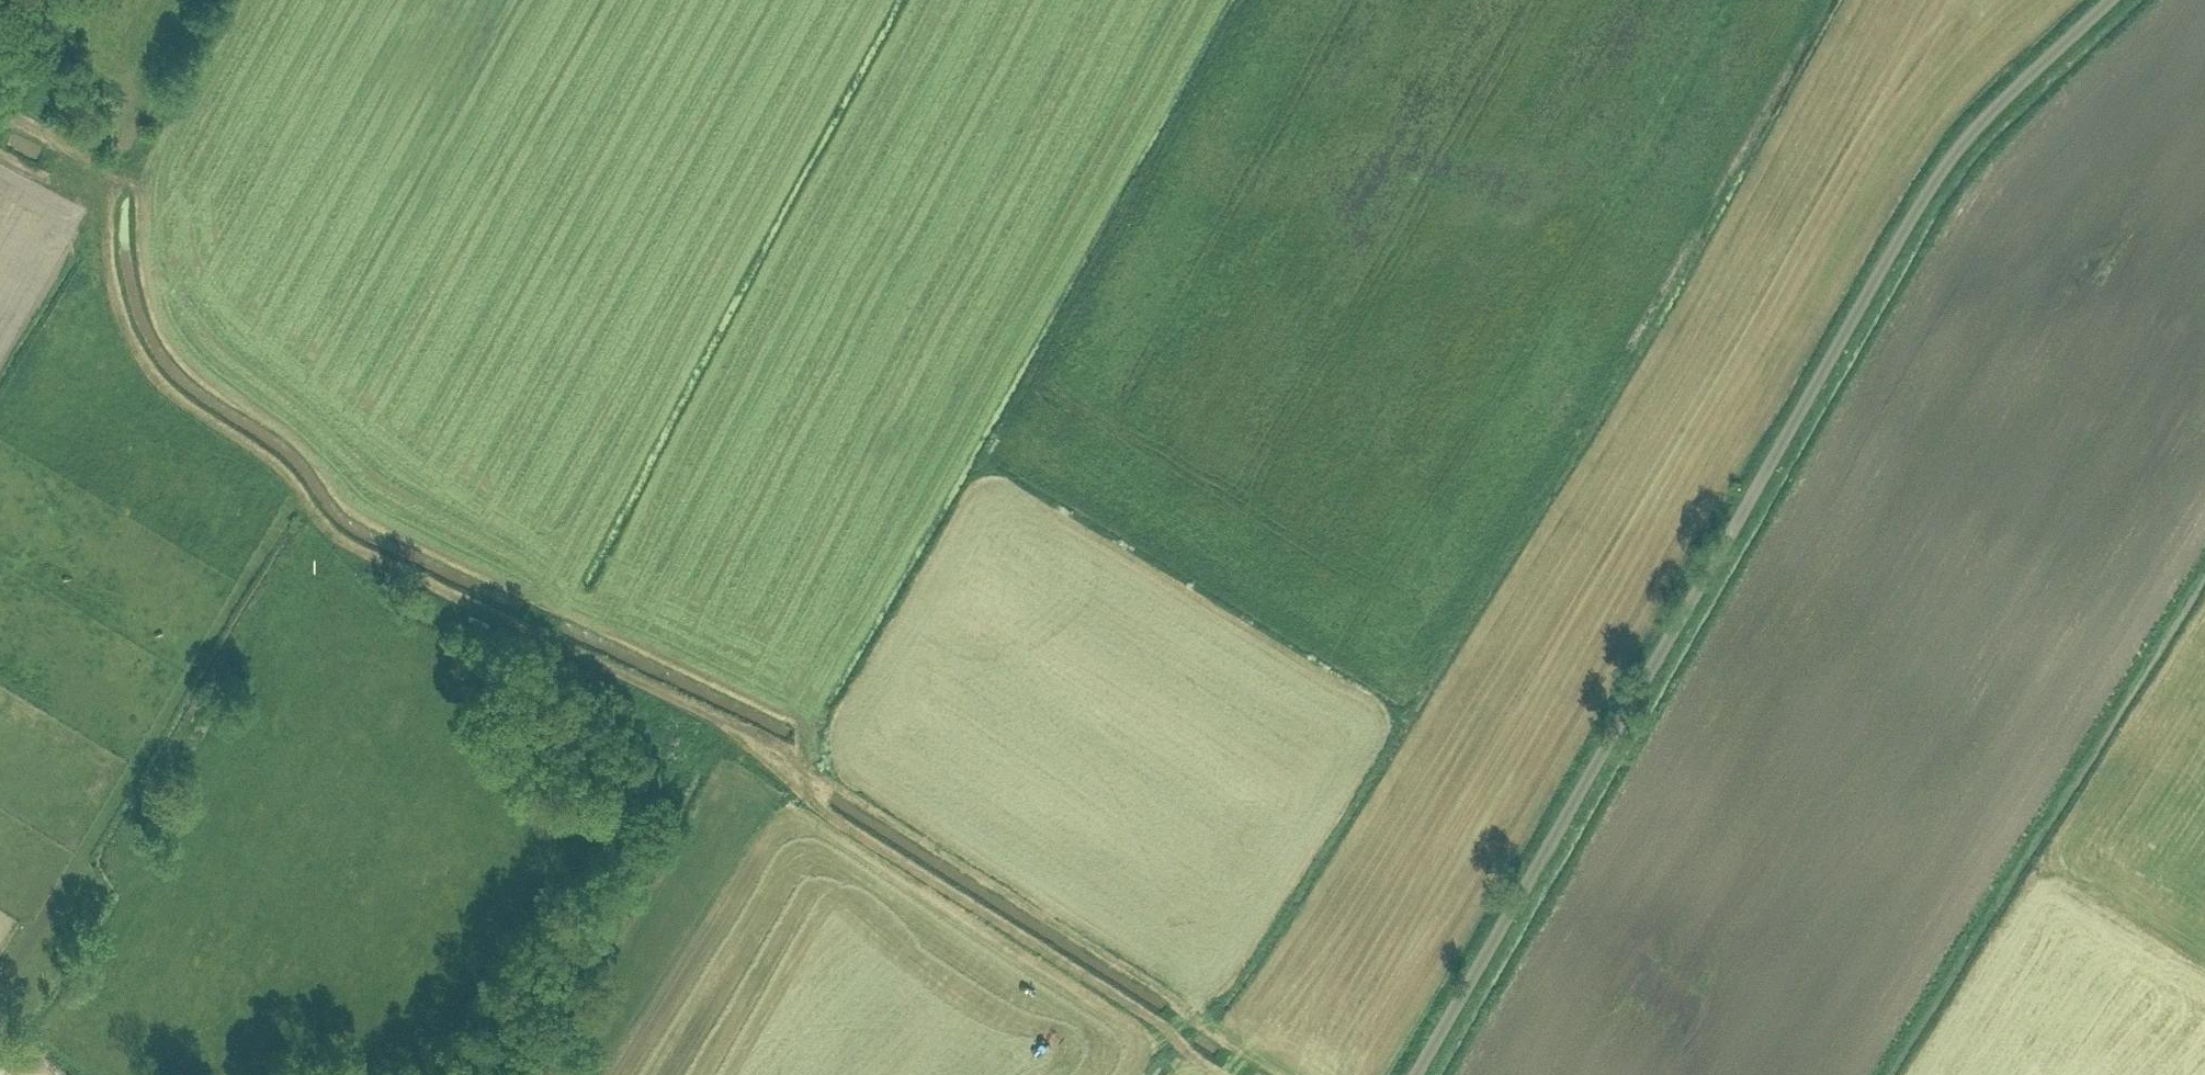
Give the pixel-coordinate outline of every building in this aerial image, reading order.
[(24,1066),(17,1074),(18,1074),(36,1074),(24,1066)]
